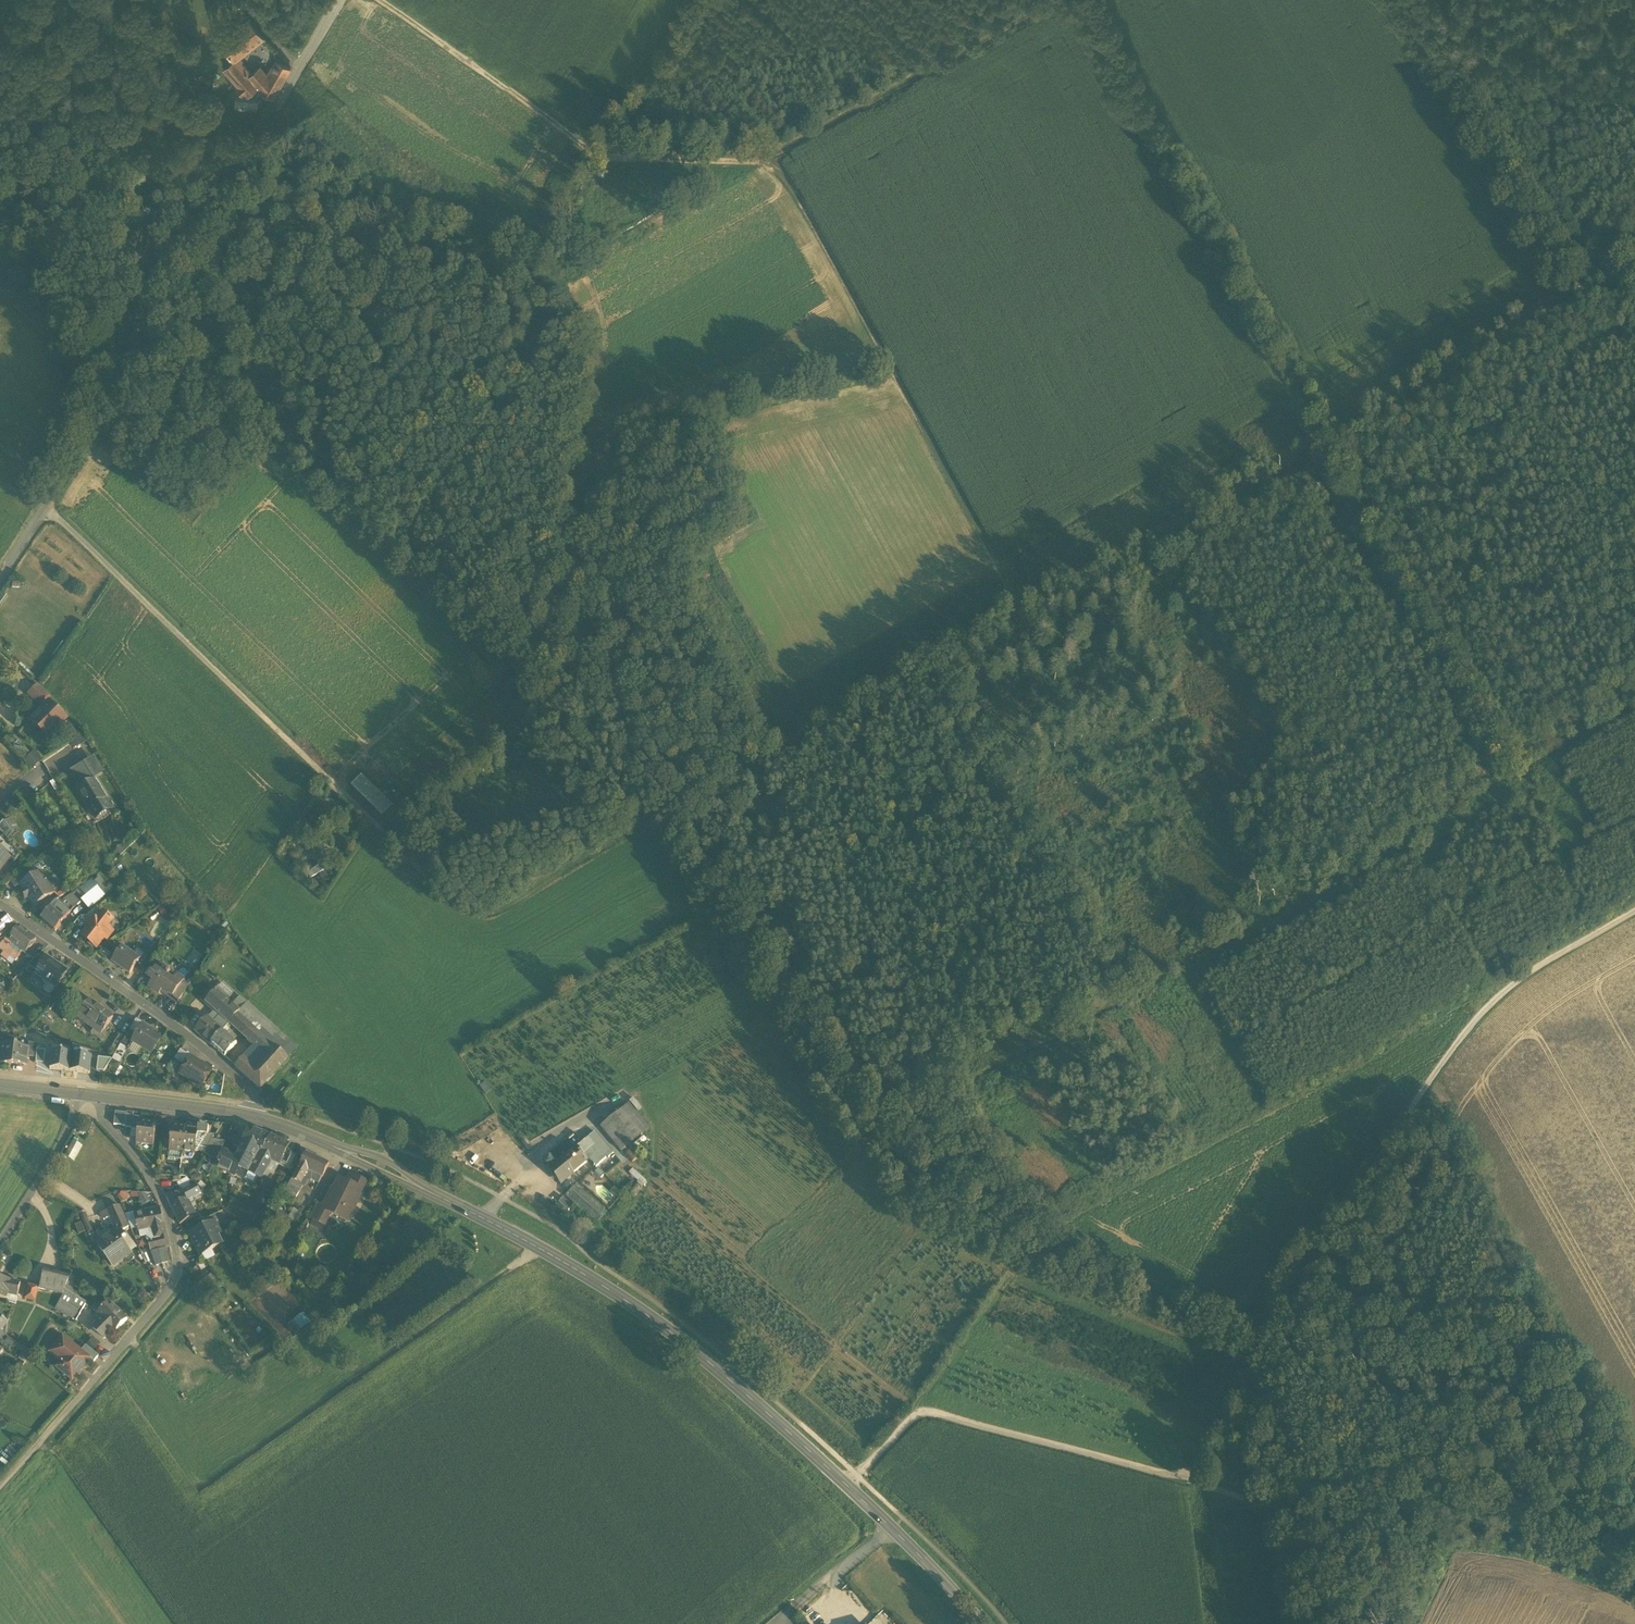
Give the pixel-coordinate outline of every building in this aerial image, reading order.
[(219,41),(234,59),(234,60),(235,59),(264,36),(249,17),(219,41)] [(247,94),(256,86),(258,85),(249,74),(247,71),(246,69),(245,70),(244,69),(235,59),(234,60),(234,59),(224,67),(239,84),(237,86),(243,93),(245,91),(247,94)] [(276,59),(267,73),(259,88),(273,97),(291,67),(276,59)] [(260,65),(249,74),(258,85),(256,86),(259,88),(267,73),(260,65)] [(29,695),(40,705),(49,696),(38,686),(29,695)] [(36,724),(46,734),(53,726),(56,729),(64,720),(49,705),(41,714),(43,717),(36,724)] [(74,750),(88,743),(83,735),(70,744),(74,750)] [(10,750),(24,764),(30,758),(17,744),(10,750)] [(35,753),(30,758),(24,764),(31,771),(42,760),(35,753)] [(83,764),(94,781),(105,775),(94,757),(83,764)] [(70,772),(78,784),(85,786),(86,787),(94,781),(83,764),(70,772)] [(359,776),(347,787),(380,818),(391,807),(359,776)] [(89,810),(105,800),(94,781),(86,787),(81,789),(78,791),(89,810)] [(61,793),(54,782),(50,784),(57,796),(61,793)] [(16,798),(8,806),(15,812),(22,805),(16,798)] [(111,809),(105,800),(89,810),(95,819),(111,809)] [(11,819),(4,822),(13,833),(19,830),(11,819)] [(4,835),(8,840),(13,833),(4,822),(3,821),(0,826),(0,829),(4,835)] [(8,840),(4,835),(0,839),(0,848),(8,854),(14,848),(8,840)] [(10,858),(11,857),(8,854),(0,848),(0,869),(1,870),(10,858)] [(14,848),(8,854),(11,857),(10,858),(15,862),(22,854),(14,848)] [(43,863),(28,872),(31,878),(41,872),(46,868),(43,863)] [(11,883),(15,889),(20,886),(19,885),(31,878),(28,872),(11,883)] [(20,886),(34,908),(55,894),(52,889),(59,885),(54,878),(47,882),(41,872),(31,878),(19,885),(20,886)] [(111,892),(99,876),(92,881),(104,897),(111,892)] [(104,897),(92,881),(76,892),(82,902),(89,910),(104,897)] [(76,892),(62,902),(74,909),(82,902),(76,892)] [(59,899),(56,902),(70,915),(74,909),(62,902),(59,899)] [(55,932),(70,915),(56,902),(41,920),(55,932)] [(98,907),(87,916),(88,923),(98,922),(99,920),(98,907)] [(0,917),(0,938),(14,926),(4,914),(0,917)] [(82,938),(95,948),(103,937),(106,940),(112,932),(107,928),(112,921),(103,914),(99,920),(98,922),(88,923),(86,923),(86,926),(87,932),(82,938)] [(74,926),(76,928),(86,926),(86,923),(88,923),(87,916),(81,917),(74,926)] [(9,941),(7,939),(0,947),(0,950),(5,953),(2,957),(7,962),(10,958),(15,962),(23,953),(25,955),(36,941),(20,928),(9,941)] [(112,962),(130,974),(140,959),(121,947),(112,962)] [(29,966),(38,972),(46,961),(39,956),(29,966)] [(44,993),(48,996),(52,995),(58,986),(68,972),(48,958),(46,961),(38,972),(36,975),(44,980),(44,981),(47,984),(44,989),(44,993)] [(169,1001),(170,1002),(183,982),(185,979),(177,974),(174,979),(169,975),(171,972),(158,964),(149,979),(153,981),(149,987),(160,995),(162,991),(172,997),(169,1001)] [(170,1002),(175,1005),(188,985),(183,982),(170,1002)] [(222,984),(216,991),(227,1001),(234,994),(222,984)] [(202,999),(206,1002),(216,991),(213,987),(202,999)] [(220,1015),(223,1018),(233,1006),(232,1005),(227,1001),(216,991),(206,1002),(215,1011),(220,1015)] [(240,1012),(247,1004),(248,1003),(240,996),(232,1005),(233,1006),(240,1012)] [(97,1027),(104,1032),(114,1018),(90,1001),(78,1019),(94,1031),(97,1027)] [(291,1043),(247,1004),(240,1012),(238,1014),(274,1046),(282,1054),(291,1043)] [(240,1012),(233,1006),(223,1018),(229,1024),(238,1014),(240,1012)] [(215,1011),(208,1018),(213,1023),(220,1015),(215,1011)] [(229,1024),(255,1047),(265,1056),(274,1046),(238,1014),(229,1024)] [(222,1031),(229,1024),(223,1018),(220,1015),(213,1023),(216,1025),(222,1031)] [(211,1044),(222,1031),(216,1025),(213,1023),(208,1018),(196,1031),(211,1044)] [(135,1022),(130,1031),(121,1046),(127,1050),(128,1050),(132,1042),(136,1035),(142,1026),(135,1022)] [(143,1049),(150,1054),(160,1039),(152,1034),(153,1033),(142,1026),(136,1035),(132,1042),(143,1049)] [(97,1027),(94,1031),(91,1034),(102,1042),(108,1035),(104,1032),(97,1027)] [(237,1044),(222,1031),(211,1044),(225,1057),(237,1044)] [(128,1050),(127,1050),(125,1052),(127,1053),(129,1055),(133,1053),(138,1056),(143,1049),(132,1042),(128,1050)] [(282,1054),(288,1059),(297,1049),(291,1043),(282,1054)] [(28,1057),(37,1059),(37,1050),(37,1046),(29,1044),(28,1050),(29,1050),(28,1057)] [(27,1066),(28,1057),(29,1050),(28,1050),(13,1048),(14,1046),(2,1045),(2,1046),(0,1058),(0,1062),(0,1064),(11,1066),(11,1064),(27,1066)] [(127,1050),(121,1046),(112,1060),(120,1064),(127,1053),(125,1052),(127,1050)] [(282,1054),(274,1046),(265,1056),(254,1068),(244,1059),(236,1067),(261,1090),(288,1059),(282,1054)] [(254,1068),(265,1056),(255,1047),(244,1059),(254,1068)] [(45,1052),(37,1050),(37,1059),(36,1064),(44,1064),(45,1052)] [(186,1067),(191,1058),(192,1057),(181,1051),(175,1060),(186,1067)] [(52,1052),(50,1070),(70,1072),(72,1055),(63,1054),(63,1053),(62,1053),(61,1054),(52,1052)] [(231,1063),(236,1067),(244,1059),(239,1054),(231,1063)] [(81,1056),(72,1055),(70,1072),(90,1075),(92,1057),(83,1056),(83,1055),(81,1055),(81,1056)] [(108,1066),(112,1060),(99,1058),(97,1071),(105,1072),(108,1066)] [(181,1075),(197,1085),(203,1084),(211,1071),(191,1058),(186,1067),(183,1068),(181,1071),(181,1074),(181,1075)] [(120,1064),(112,1060),(108,1066),(116,1071),(120,1064)] [(621,1111),(642,1136),(650,1130),(629,1105),(621,1111)] [(600,1129),(621,1154),(642,1136),(621,1111),(600,1129)] [(114,1126),(125,1127),(127,1116),(127,1114),(116,1113),(114,1126)] [(133,1117),(127,1116),(125,1127),(125,1128),(132,1129),(133,1118),(133,1117)] [(140,1118),(133,1118),(132,1129),(132,1130),(138,1131),(139,1122),(140,1118)] [(136,1144),(154,1146),(155,1134),(155,1133),(156,1124),(139,1122),(138,1131),(137,1139),(136,1144)] [(169,1152),(182,1154),(186,1128),(173,1126),(171,1143),(169,1152)] [(198,1127),(198,1130),(198,1136),(207,1137),(208,1128),(198,1127)] [(186,1128),(182,1154),(195,1155),(195,1156),(196,1152),(198,1136),(198,1130),(186,1128)] [(236,1167),(249,1173),(270,1137),(269,1137),(251,1128),(236,1159),(224,1153),(216,1168),(232,1176),(233,1175),(236,1167)] [(500,1129),(473,1144),(477,1150),(503,1135),(500,1129)] [(612,1153),(608,1150),(595,1135),(589,1140),(577,1149),(583,1156),(580,1158),(586,1164),(589,1161),(596,1169),(607,1158),(612,1153)] [(196,1152),(198,1152),(199,1150),(203,1143),(210,1144),(212,1141),(214,1138),(214,1137),(207,1137),(198,1136),(196,1152)] [(289,1146),(270,1137),(249,1173),(259,1178),(262,1180),(263,1177),(264,1176),(263,1176),(271,1161),(280,1165),(280,1164),(286,1152),(289,1146)] [(83,1149),(86,1154),(90,1150),(95,1155),(103,1148),(95,1138),(83,1149)] [(75,1163),(83,1147),(73,1141),(64,1157),(75,1163)] [(204,1154),(214,1161),(219,1153),(220,1154),(225,1143),(212,1141),(210,1144),(206,1151),(204,1154)] [(577,1149),(562,1161),(573,1175),(586,1165),(586,1164),(580,1158),(583,1156),(577,1149)] [(181,1161),(182,1160),(182,1154),(169,1152),(168,1160),(181,1161)] [(280,1164),(286,1166),(292,1155),(286,1152),(280,1164)] [(299,1166),(305,1169),(311,1156),(305,1153),(299,1166)] [(280,1165),(279,1166),(289,1171),(297,1157),(292,1155),(286,1166),(280,1164),(280,1165)] [(305,1169),(309,1171),(322,1177),(323,1177),(329,1164),(311,1156),(305,1169)] [(264,1176),(263,1177),(267,1179),(270,1175),(273,1177),(279,1166),(280,1165),(271,1161),(263,1176),(264,1176)] [(562,1185),(573,1175),(562,1161),(550,1171),(562,1185)] [(293,1181),(303,1186),(307,1177),(309,1171),(305,1169),(299,1166),(293,1181)] [(245,1181),(249,1173),(236,1167),(233,1175),(245,1181)] [(629,1175),(638,1183),(637,1184),(642,1189),(647,1183),(633,1170),(629,1175)] [(319,1183),(322,1177),(309,1171),(307,1177),(319,1183)] [(249,1173),(245,1181),(254,1186),(259,1178),(249,1173)] [(347,1183),(362,1190),(366,1182),(351,1175),(347,1183)] [(177,1184),(180,1190),(191,1184),(188,1178),(177,1184)] [(333,1215),(347,1222),(351,1213),(353,1213),(361,1197),(359,1196),(362,1190),(347,1183),(339,1179),(336,1186),(337,1187),(336,1191),(332,1192),(331,1191),(323,1207),(322,1210),(333,1215)] [(285,1196),(297,1202),(305,1187),(303,1186),(293,1181),(285,1196)] [(187,1199),(188,1201),(200,1194),(196,1185),(184,1193),(187,1199)] [(565,1198),(596,1226),(607,1214),(576,1186),(565,1198)] [(167,1198),(171,1207),(187,1199),(184,1193),(182,1190),(167,1198)] [(122,1192),(118,1197),(125,1202),(131,1196),(127,1193),(122,1192)] [(138,1193),(139,1198),(142,1206),(150,1202),(146,1194),(138,1193)] [(202,1198),(200,1194),(188,1201),(192,1210),(197,1207),(195,1202),(202,1198)] [(171,1207),(180,1225),(196,1217),(192,1210),(188,1201),(187,1199),(171,1207)] [(559,1204),(569,1212),(573,1208),(563,1199),(559,1204)] [(313,1221),(325,1227),(330,1216),(333,1215),(322,1210),(323,1207),(317,1205),(310,1219),(313,1221)] [(110,1218),(115,1232),(119,1229),(121,1232),(129,1228),(120,1206),(107,1212),(110,1218)] [(146,1211),(149,1226),(154,1241),(160,1239),(162,1249),(166,1248),(169,1247),(167,1237),(165,1230),(164,1230),(160,1208),(146,1211)] [(299,1213),(294,1210),(288,1219),(293,1223),(299,1213)] [(146,1211),(134,1214),(137,1229),(149,1226),(146,1211)] [(132,1231),(137,1229),(134,1214),(134,1213),(125,1215),(132,1231)] [(258,1213),(251,1220),(258,1227),(263,1217),(258,1213)] [(81,1215),(89,1234),(93,1232),(85,1214),(81,1215)] [(203,1221),(206,1228),(215,1223),(218,1222),(215,1216),(203,1221)] [(243,1226),(253,1235),(258,1227),(251,1220),(249,1219),(243,1226)] [(325,1227),(313,1221),(310,1226),(322,1232),(325,1227)] [(75,1226),(79,1235),(86,1232),(82,1223),(75,1226)] [(190,1236),(200,1256),(201,1255),(212,1250),(223,1244),(218,1234),(220,1233),(215,1223),(206,1228),(190,1236)] [(154,1241),(149,1226),(137,1229),(138,1232),(139,1232),(140,1238),(146,1236),(148,1243),(154,1241)] [(115,1232),(114,1232),(121,1243),(124,1241),(122,1239),(125,1237),(121,1232),(119,1229),(115,1232)] [(129,1253),(121,1243),(114,1232),(98,1245),(113,1266),(129,1253)] [(128,1235),(125,1237),(122,1239),(124,1241),(121,1243),(129,1253),(137,1247),(128,1235)] [(143,1238),(136,1241),(139,1248),(146,1246),(143,1238)] [(148,1243),(151,1252),(158,1250),(162,1249),(160,1239),(154,1241),(148,1243)] [(265,1248),(279,1255),(283,1246),(269,1239),(265,1248)] [(295,1251),(283,1246),(279,1255),(290,1260),(295,1251)] [(162,1249),(158,1250),(163,1265),(171,1263),(166,1248),(162,1249)] [(151,1252),(156,1267),(163,1265),(158,1250),(151,1252)] [(212,1250),(201,1255),(205,1262),(205,1263),(216,1258),(212,1250)] [(209,1267),(205,1263),(205,1262),(198,1267),(202,1272),(209,1267)] [(63,1295),(65,1290),(69,1281),(69,1280),(44,1274),(40,1290),(63,1295)] [(221,1285),(213,1274),(204,1281),(211,1291),(221,1285)] [(6,1300),(7,1295),(17,1297),(20,1284),(0,1279),(0,1299),(6,1300)] [(76,1284),(69,1281),(65,1290),(72,1294),(76,1284)] [(25,1299),(35,1301),(38,1288),(29,1286),(25,1299)] [(55,1309),(76,1322),(87,1303),(72,1294),(65,1290),(63,1295),(55,1309)] [(16,1303),(17,1297),(7,1295),(6,1300),(6,1301),(16,1303)] [(97,1315),(101,1320),(102,1320),(103,1319),(113,1329),(116,1331),(127,1320),(109,1303),(98,1314),(97,1315)] [(293,1321),(301,1332),(311,1324),(304,1313),(293,1321)] [(106,1337),(113,1329),(103,1319),(102,1320),(101,1320),(95,1326),(106,1337)] [(7,1344),(11,1339),(7,1337),(3,1337),(0,1340),(0,1345),(4,1348),(5,1347),(10,1351),(12,1347),(7,1344)] [(57,1368),(72,1380),(89,1360),(90,1359),(81,1352),(63,1338),(50,1353),(62,1362),(57,1368)] [(31,1351),(11,1339),(7,1344),(12,1347),(22,1353),(28,1357),(31,1351)] [(86,1346),(93,1352),(96,1349),(100,1345),(93,1339),(89,1343),(86,1346)] [(89,1360),(94,1363),(99,1357),(93,1352),(86,1346),(81,1352),(90,1359),(89,1360)] [(25,1364),(28,1357),(22,1353),(18,1360),(25,1364)]
